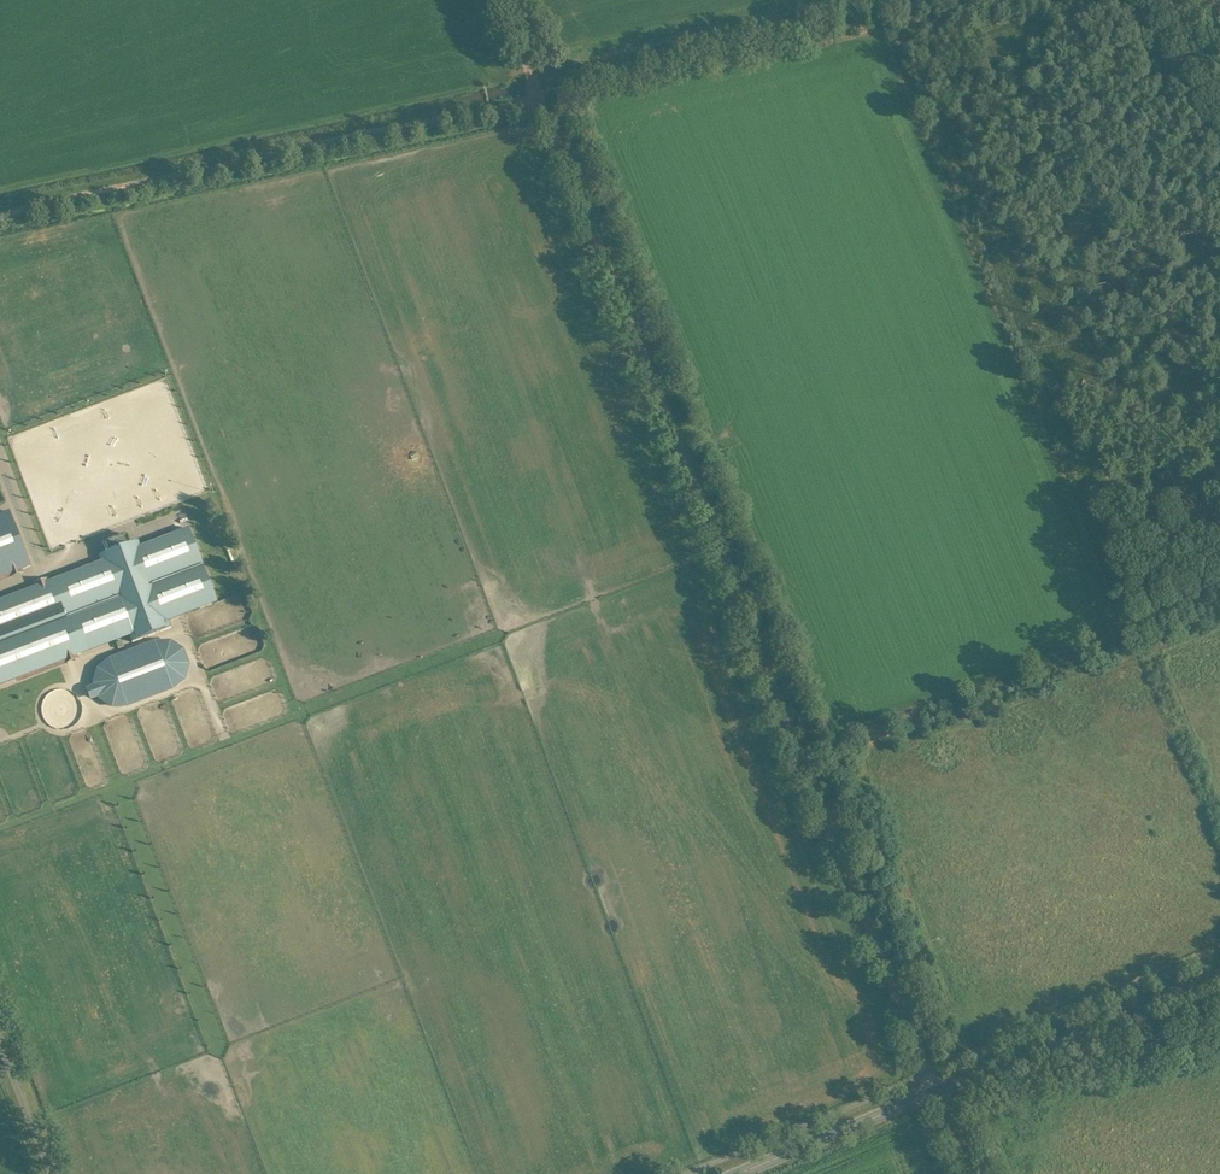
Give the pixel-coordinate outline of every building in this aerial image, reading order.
[(30,566),(9,512),(0,515),(0,577),(30,566)] [(129,635),(132,642),(171,627),(168,620),(217,601),(189,529),(141,547),(138,540),(130,543),(127,534),(103,544),(106,552),(99,555),(102,562),(0,601),(0,684),(129,635)] [(186,674),(187,669),(188,664),(187,659),(185,655),(182,650),(179,647),(175,644),(170,642),(165,641),(160,642),(155,643),(111,659),(107,661),(103,665),(100,668),(97,673),(95,678),(95,683),(95,688),(98,695),(101,699),(105,702),(109,704),(114,706),(119,707),(124,706),(129,705),(171,688),(176,686),(180,683),(183,679),(186,674)]
